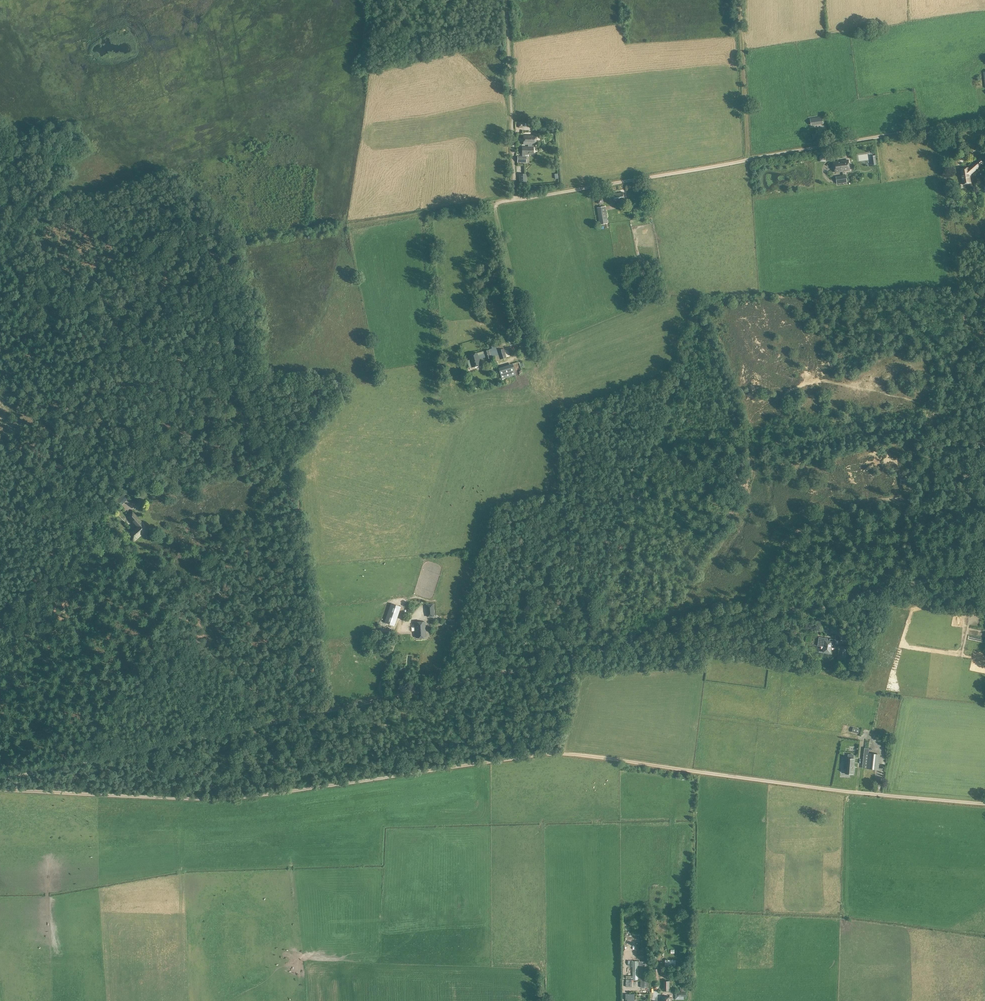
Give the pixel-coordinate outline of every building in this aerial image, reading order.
[(535,145),(535,136),(524,136),(523,145),(535,145)] [(533,155),(533,147),(522,147),(522,155),(522,156),(525,156),(525,155),(533,155)] [(984,163),(980,158),(968,168),(961,169),(963,184),(971,183),(970,175),(984,163)] [(850,171),(849,160),(834,162),(836,173),(850,171)] [(836,177),(837,184),(847,183),(846,175),(836,177)] [(624,201),(623,193),(613,195),(614,203),(624,201)] [(597,208),(599,220),(607,219),(606,207),(597,208)] [(498,350),(498,351),(499,355),(500,359),(506,357),(503,348),(498,350)] [(477,353),(469,355),(470,359),(470,360),(472,367),(481,365),(480,359),(485,358),(486,359),(491,358),(490,353),(489,350),(484,352),(484,353),(478,355),(477,353)] [(509,366),(501,370),(504,375),(512,372),(509,366)] [(121,506),(126,501),(121,495),(116,500),(121,506)] [(131,533),(132,539),(132,540),(133,540),(133,541),(134,541),(135,541),(147,530),(133,513),(128,516),(137,527),(131,533)] [(401,607),(391,604),(385,623),(394,626),(401,607)] [(417,638),(426,637),(425,630),(426,630),(425,622),(415,623),(416,631),(417,638)] [(835,649),(836,640),(830,639),(830,641),(828,641),(828,639),(822,638),(821,647),(824,647),(823,652),(830,653),(831,648),(835,649)] [(869,753),(867,768),(865,768),(864,779),(874,780),(874,774),(874,769),(877,770),(879,755),(869,753)] [(854,775),(855,758),(854,758),(854,755),(848,754),(848,758),(846,758),(846,764),(844,764),(844,769),(845,769),(845,774),(854,775)] [(649,961),(641,961),(641,988),(650,988),(649,961)] [(631,999),(634,999),(635,990),(627,990),(627,998),(628,998),(627,1000),(631,1000),(631,999)]
